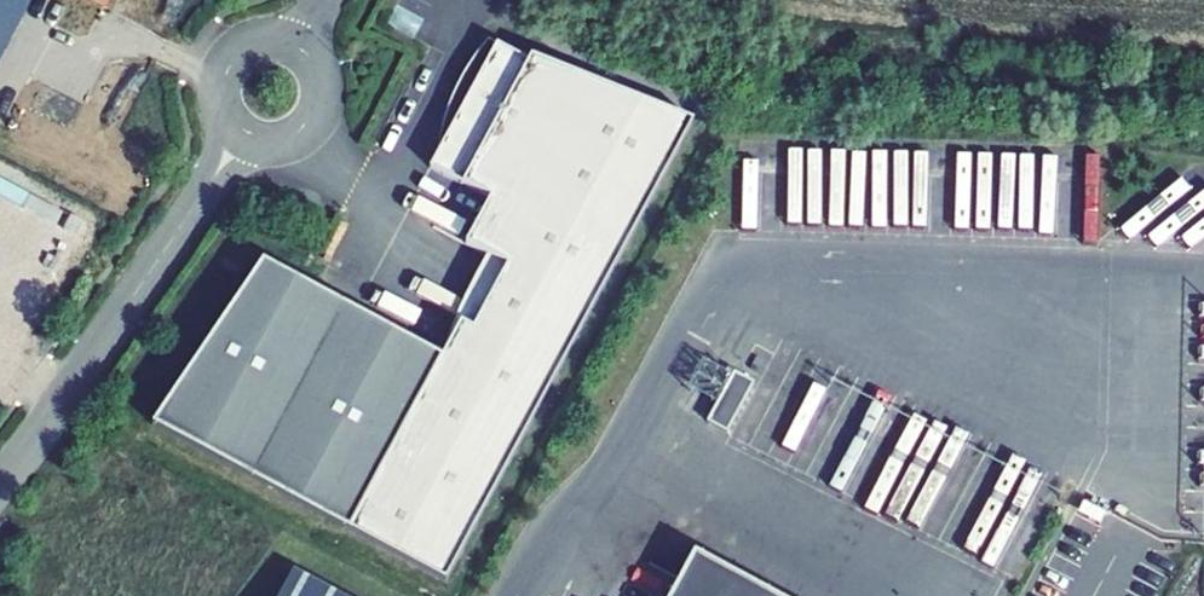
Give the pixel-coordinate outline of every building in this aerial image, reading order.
[(32,0),(0,0),(0,62),(32,0)] [(441,359),(349,530),(445,581),(693,121),(531,55),(529,60),(489,38),(443,123),(451,127),(437,153),(430,166),(490,198),(465,244),(485,254),(494,259),(506,266),(472,329),(460,323),(441,359)] [(444,118),(443,123),(489,38),(486,41),(477,52),(469,65),(461,77),(455,91),(449,104),(444,118)] [(437,153),(451,127),(443,123),(440,133),(438,147),(437,153)] [(441,359),(460,323),(472,329),(506,266),(494,259),(485,254),(467,290),(454,320),(446,341),(441,356),(440,358),(441,359)] [(153,425),(349,530),(441,359),(440,358),(441,356),(262,261),(153,425)] [(724,399),(714,420),(737,430),(760,379),(714,357),(700,388),(724,399)] [(926,521),(973,431),(906,396),(900,408),(881,398),(867,425),(887,435),(878,452),(894,460),(876,494),(926,521)] [(1040,504),(1033,519),(1013,510),(990,558),(1021,573),(1051,509),(1040,504)] [(694,553),(671,595),(773,595),(694,553)] [(292,571),(279,595),(339,595),(292,571)]
